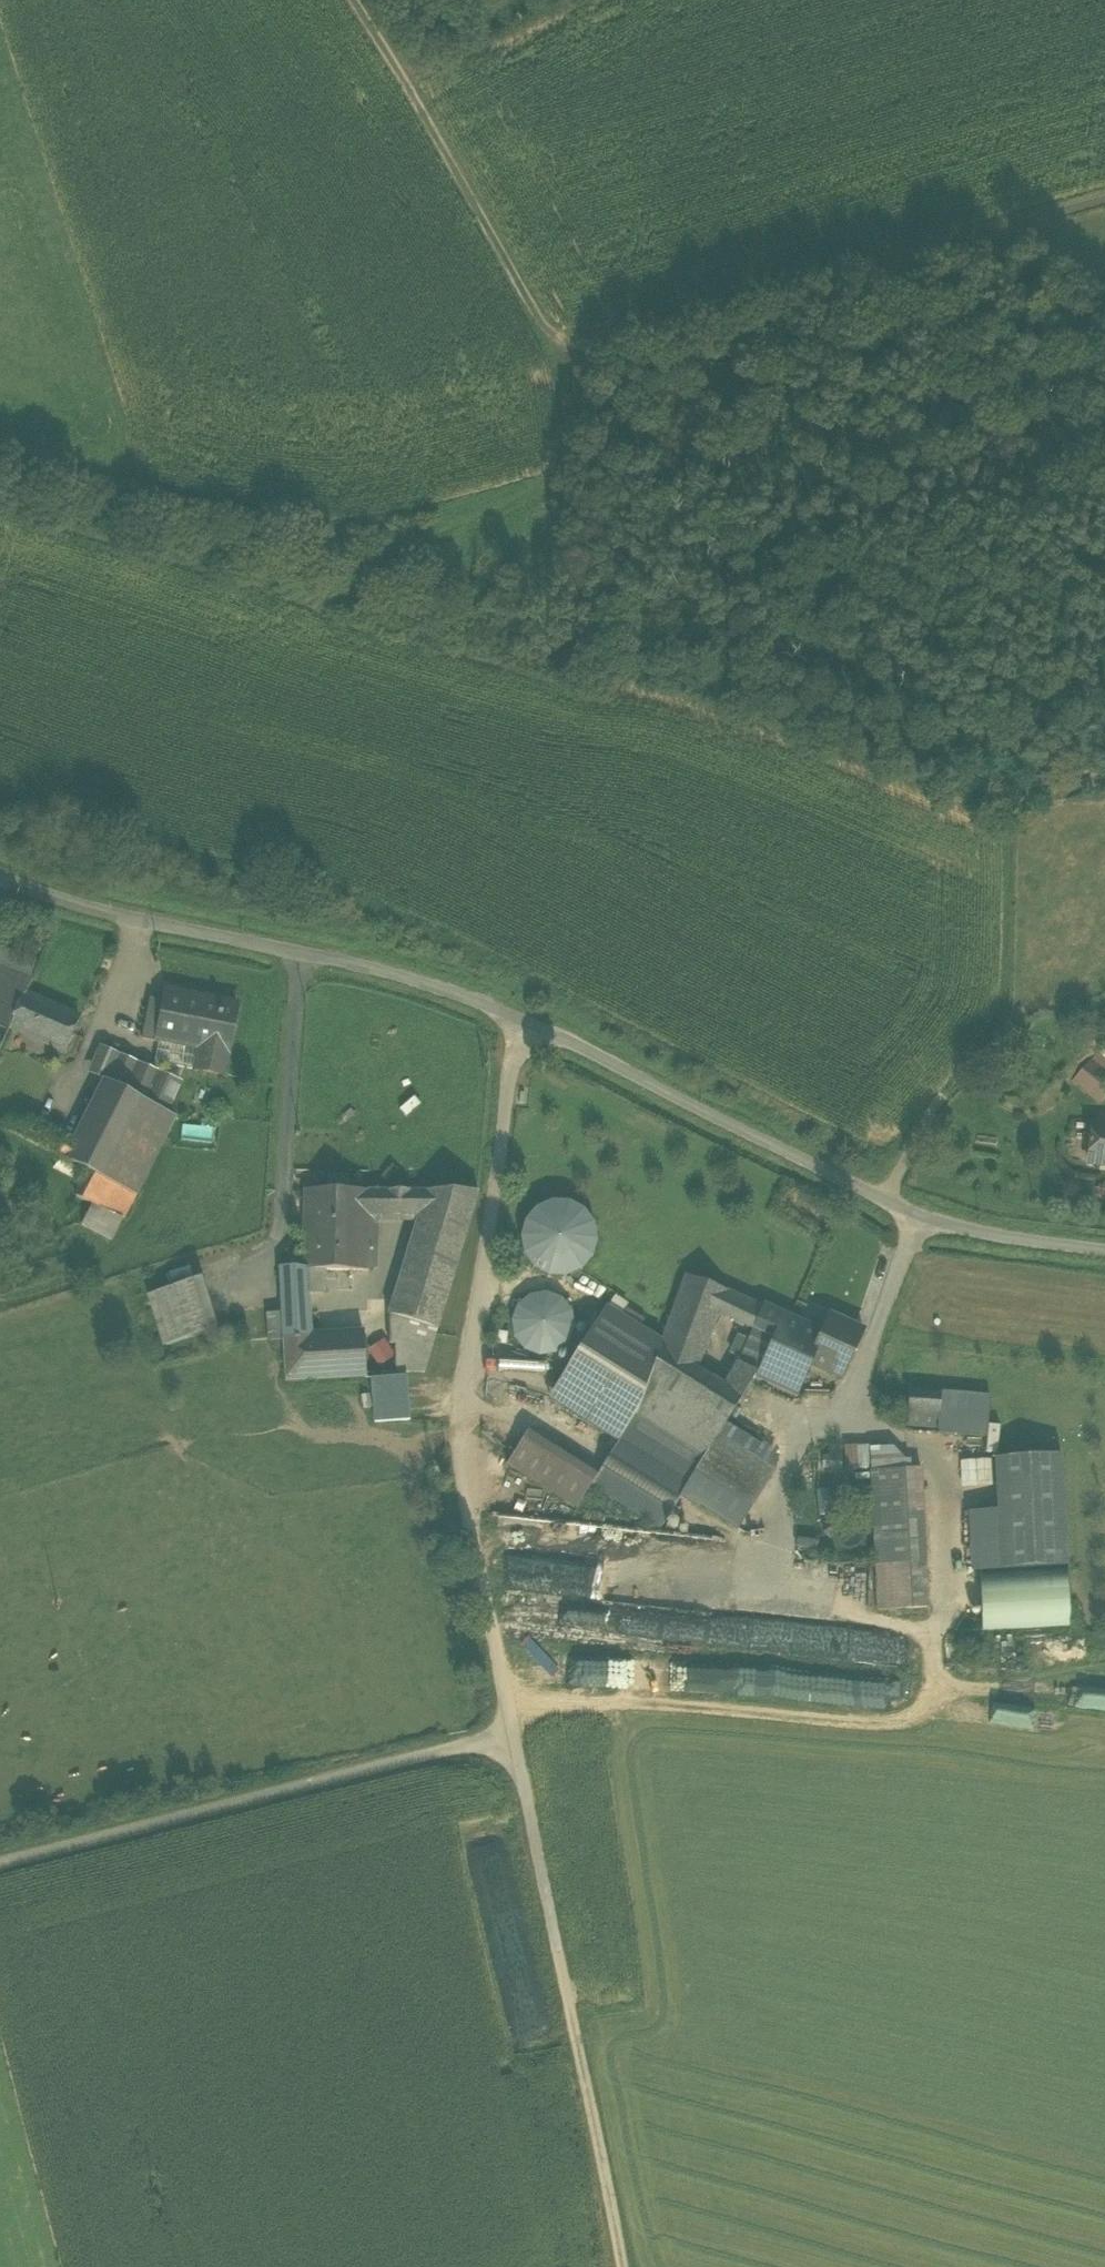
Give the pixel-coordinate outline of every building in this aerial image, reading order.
[(8,1030),(10,1023),(24,994),(32,978),(0,966),(0,1027),(8,1030)] [(198,1069),(224,1074),(238,1006),(207,1000),(208,998),(167,990),(165,1000),(158,1034),(160,1034),(203,1043),(198,1069)] [(12,1025),(66,1049),(80,1018),(25,994),(25,995),(24,994),(10,1023),(12,1024),(12,1025)] [(142,1038),(159,1041),(160,1034),(158,1034),(165,1000),(150,997),(142,1038)] [(8,1030),(0,1027),(0,1050),(8,1030)] [(203,1043),(160,1034),(159,1041),(155,1060),(198,1069),(203,1043)] [(106,1079),(118,1052),(100,1044),(89,1071),(106,1079)] [(106,1079),(147,1101),(160,1071),(118,1052),(106,1079)] [(1099,1103),(1104,1095),(1104,1082),(1087,1068),(1075,1083),(1099,1103)] [(183,1080),(160,1071),(147,1101),(169,1112),(183,1080)] [(89,1170),(135,1193),(175,1115),(169,1112),(147,1101),(106,1079),(75,1140),(66,1158),(89,1170)] [(1104,1165),(1104,1126),(1094,1125),(1089,1163),(1104,1165)] [(36,1143),(66,1158),(75,1140),(44,1126),(36,1143)] [(135,1193),(89,1170),(76,1194),(93,1203),(122,1218),(135,1193)] [(325,1268),(370,1269),(371,1213),(371,1189),(305,1188),(303,1266),(303,1267),(325,1268)] [(420,1213),(390,1312),(438,1327),(479,1190),(389,1189),(371,1189),(371,1213),(420,1213)] [(82,1223),(111,1238),(122,1218),(93,1203),(82,1223)] [(543,1268),(556,1272),(570,1270),(582,1264),(590,1253),(594,1240),(592,1226),(585,1215),(575,1206),(561,1203),(548,1204),(536,1211),(528,1222),(524,1235),(526,1248),(532,1260),(543,1268)] [(280,1265),(282,1291),(309,1291),(324,1292),(325,1268),(303,1267),(303,1266),(280,1265)] [(698,1367),(721,1308),(730,1290),(687,1274),(663,1341),(661,1347),(698,1367)] [(150,1292),(166,1344),(209,1330),(193,1279),(150,1292)] [(729,1314),(754,1326),(763,1306),(730,1290),(721,1308),(725,1310),(729,1314)] [(282,1291),(283,1307),(310,1307),(309,1291),(282,1291)] [(526,1344),(541,1351),(557,1347),(568,1336),(572,1321),(567,1306),(554,1296),(538,1294),(524,1301),(516,1315),(517,1331),(526,1344)] [(550,1395),(620,1439),(620,1438),(690,1481),(697,1469),(706,1455),(637,1411),(661,1347),(663,1341),(606,1306),(550,1395)] [(785,1316),(763,1306),(754,1326),(776,1336),(785,1316)] [(312,1334),(310,1307),(283,1307),(283,1310),(284,1337),(286,1376),(367,1372),(365,1332),(312,1334)] [(267,1310),(268,1338),(284,1337),(283,1310),(267,1310)] [(425,1370),(438,1327),(390,1312),(390,1341),(395,1341),(397,1369),(398,1369),(398,1370),(425,1370)] [(831,1315),(822,1333),(823,1333),(810,1360),(811,1360),(824,1366),(823,1368),(843,1377),(864,1330),(831,1315)] [(798,1390),(811,1360),(810,1360),(823,1333),(822,1333),(789,1318),(785,1316),(776,1336),(759,1372),(798,1390)] [(719,1433),(743,1395),(725,1384),(698,1367),(661,1347),(637,1411),(706,1455),(719,1433)] [(739,1361),(735,1369),(736,1369),(735,1371),(751,1382),(757,1371),(739,1361)] [(743,1395),(751,1382),(735,1371),(736,1369),(735,1369),(725,1384),(743,1395)] [(372,1376),(375,1420),(411,1418),(408,1374),(372,1376)] [(910,1389),(908,1412),(940,1414),(942,1391),(910,1389)] [(959,1393),(942,1391),(940,1414),(939,1427),(938,1433),(987,1437),(991,1396),(959,1393)] [(939,1427),(940,1414),(908,1412),(907,1424),(939,1427)] [(577,1506),(591,1484),(598,1473),(528,1429),(507,1462),(577,1506)] [(764,1462),(719,1433),(706,1455),(697,1469),(747,1501),(763,1475),(764,1462)] [(620,1439),(598,1473),(591,1484),(661,1527),(690,1481),(620,1438),(620,1439)] [(871,1447),(872,1470),(906,1469),(905,1459),(893,1446),(871,1447)] [(855,1449),(856,1473),(869,1473),(868,1448),(855,1449)] [(998,1510),(1001,1569),(1068,1565),(1062,1455),(995,1458),(998,1510)] [(992,1459),(961,1460),(962,1486),(993,1485),(992,1459)] [(872,1470),(876,1541),(925,1539),(922,1468),(906,1469),(872,1470)] [(973,1570),(1001,1569),(998,1510),(970,1511),(973,1570)] [(876,1541),(877,1565),(927,1563),(925,1539),(876,1541)] [(928,1590),(927,1563),(877,1565),(878,1590),(879,1609),(929,1607),(928,1590)] [(1068,1568),(979,1573),(982,1630),(1071,1625),(1068,1568)] [(518,1592),(513,1626),(571,1634),(574,1613),(559,1611),(561,1598),(518,1592)]
